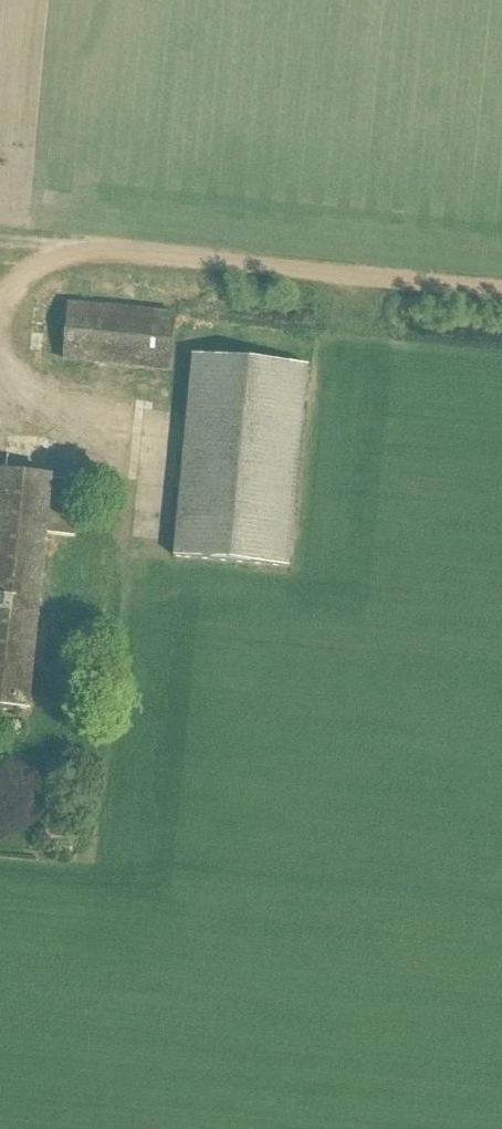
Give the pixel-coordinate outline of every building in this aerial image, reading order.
[(68,301),(62,361),(171,371),(176,311),(68,301)] [(192,354),(170,556),(286,569),(308,367),(192,354)] [(2,708),(1,711),(14,712),(14,709),(29,711),(46,535),(76,538),(81,482),(52,479),(0,474),(0,708),(2,708)]
